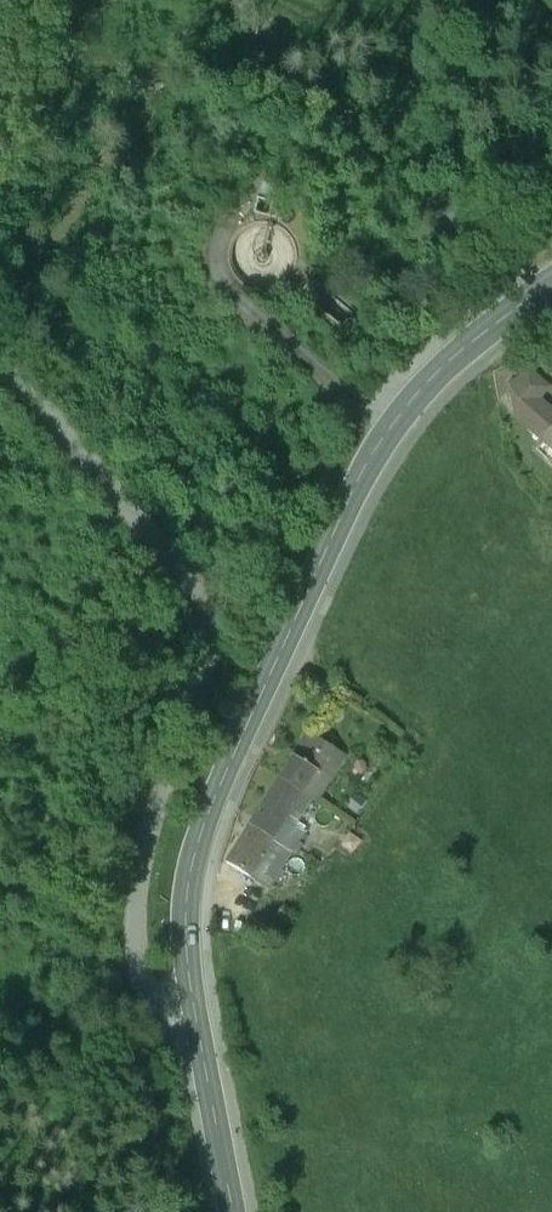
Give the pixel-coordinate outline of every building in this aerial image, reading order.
[(529,372),(512,390),(517,420),(539,440),(551,427),(551,413),(539,401),(545,395),(535,385),(539,381),(529,372)] [(544,444),(551,451),(551,435),(544,444)] [(327,757),(305,742),(296,756),(318,770),(327,757)] [(318,770),(296,756),(281,780),(302,794),(318,770)] [(281,780),(228,864),(250,877),(269,846),(291,859),(306,835),(285,821),(291,813),(302,794),(281,780)] [(312,801),(302,794),(291,813),(300,819),(312,801)] [(291,859),(269,846),(250,877),(270,890),(291,859)]
